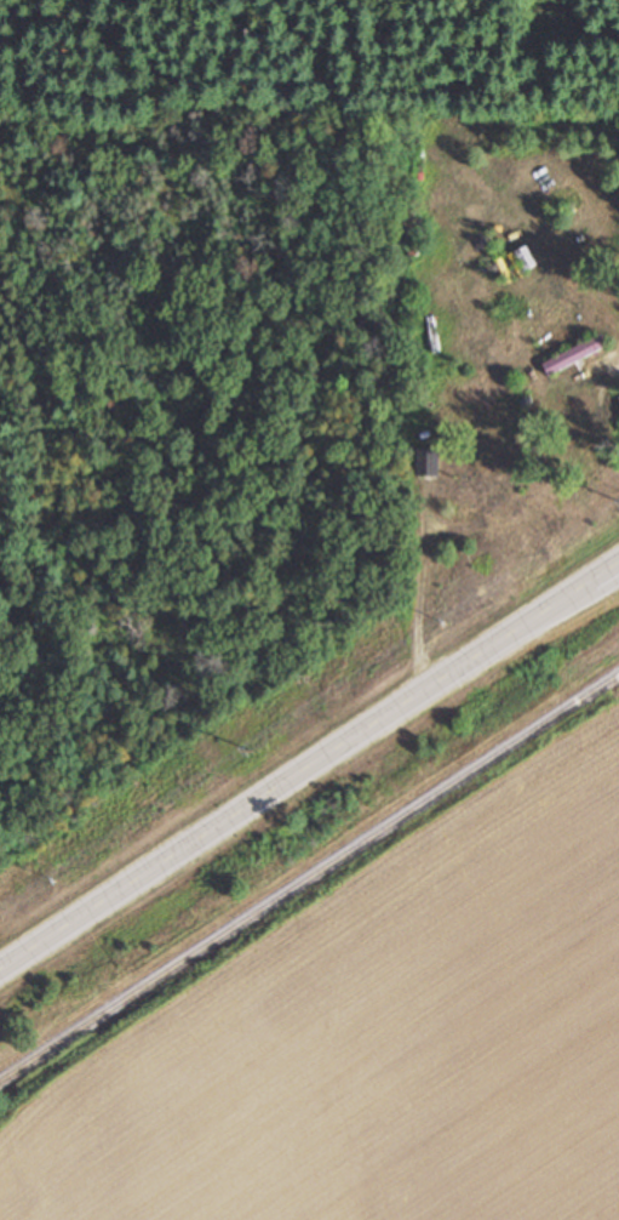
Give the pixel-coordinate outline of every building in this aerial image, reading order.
[(610,350),(604,336),(544,362),(549,376),(610,350)] [(440,478),(440,449),(418,449),(418,478),(440,478)]
